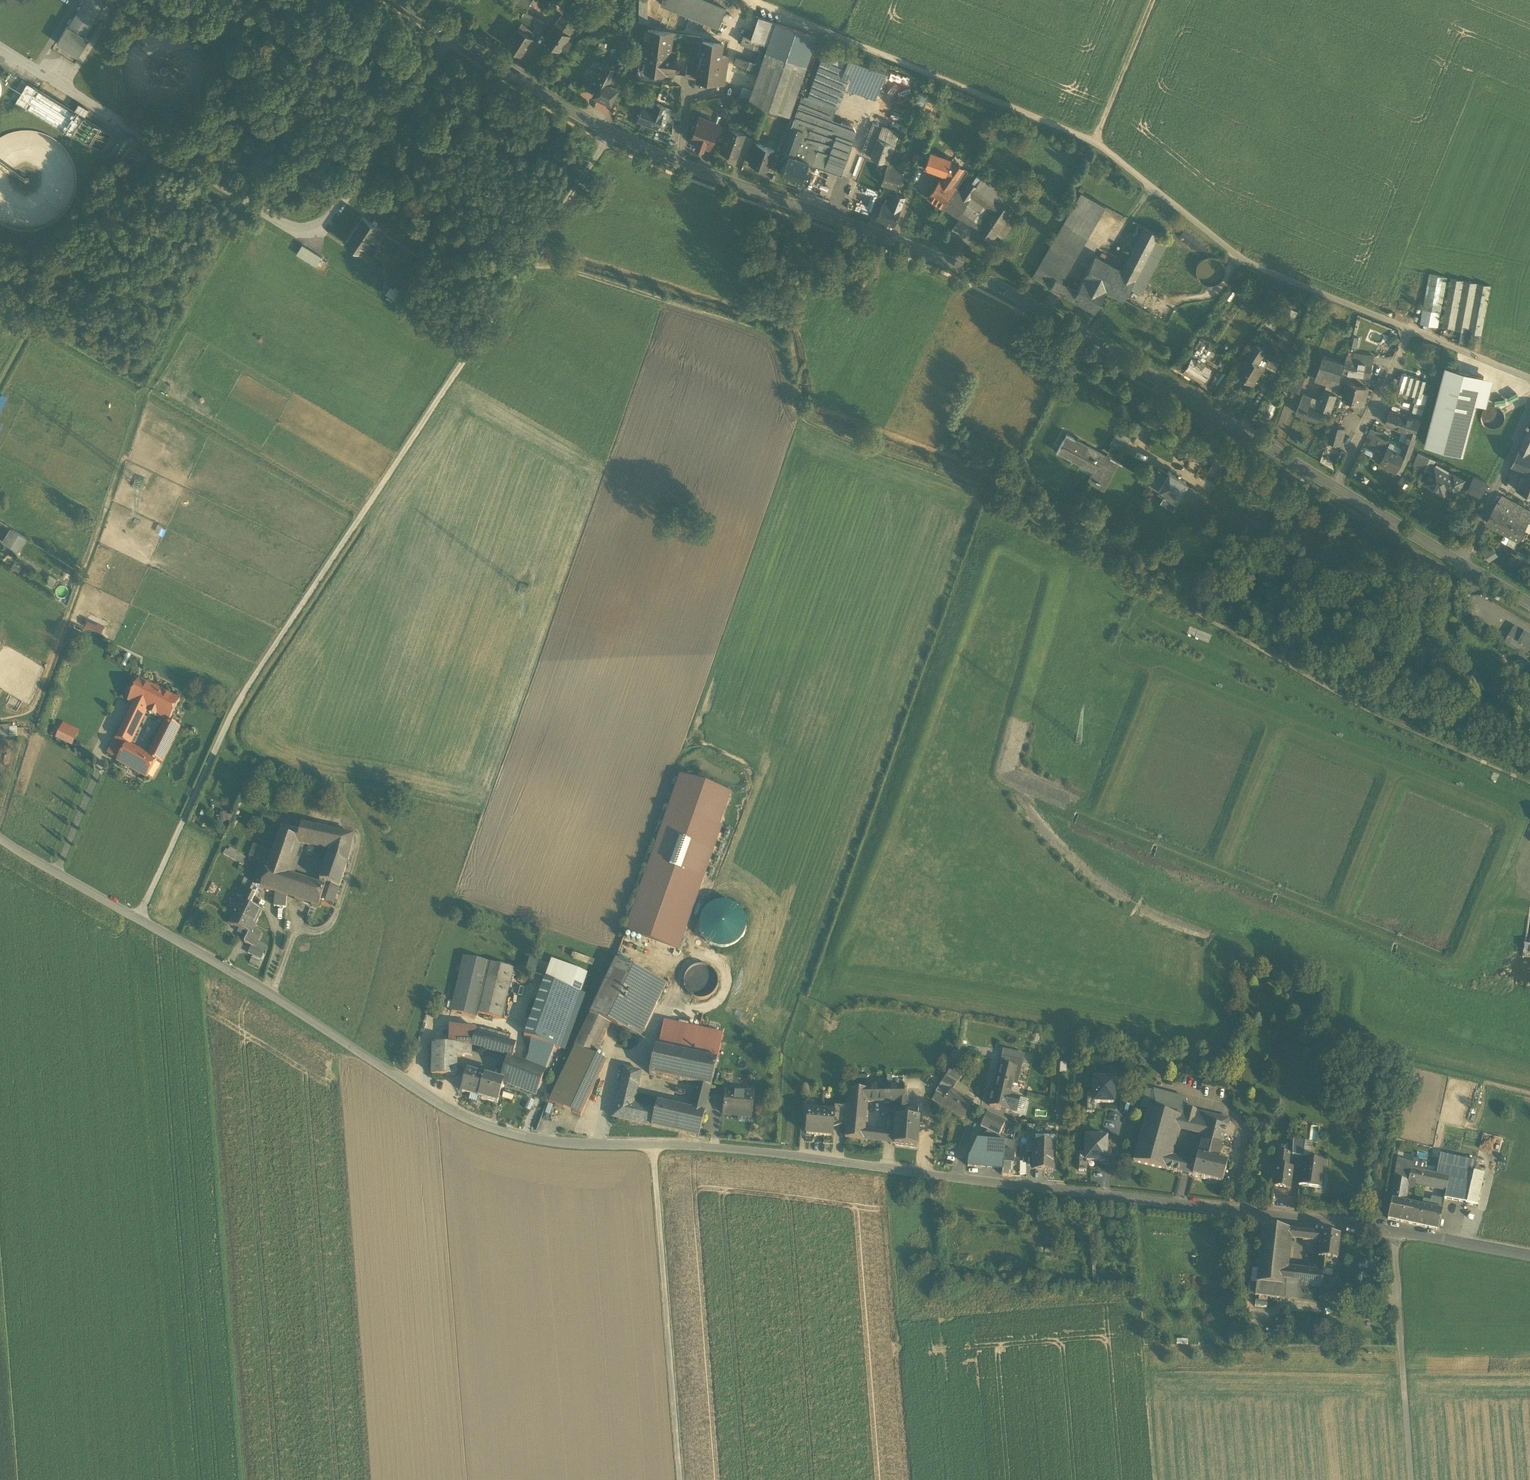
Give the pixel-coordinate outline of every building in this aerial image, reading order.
[(69,26),(84,35),(106,0),(85,0),(69,26)] [(511,3),(524,11),(530,0),(513,0),(511,3)] [(638,19),(647,19),(647,0),(638,0),(638,19)] [(718,27),(726,9),(704,0),(662,0),(660,4),(718,27)] [(533,30),(540,34),(546,23),(524,11),(520,18),(535,26),(533,30)] [(561,14),(558,18),(566,23),(568,20),(569,20),(561,14)] [(758,15),(750,39),(768,45),(776,21),(758,15)] [(554,24),(569,34),(575,25),(568,20),(566,23),(558,18),(554,24)] [(816,35),(776,21),(768,45),(758,71),(749,100),(764,105),(788,114),(816,35)] [(567,38),(569,34),(554,24),(552,28),(551,28),(549,30),(550,30),(545,38),(559,49),(561,47),(565,49),(571,41),(567,38)] [(83,36),(84,35),(69,26),(68,27),(67,26),(57,43),(78,56),(88,39),(83,36)] [(507,45),(521,55),(532,37),(518,28),(507,45)] [(639,69),(673,73),(675,62),(676,52),(671,51),(669,52),(672,32),(648,29),(644,58),(640,57),(641,57),(639,57),(638,69),(639,69)] [(534,35),(522,54),(529,58),(541,39),(534,35)] [(758,71),(768,45),(750,39),(743,36),(740,43),(759,49),(755,62),(736,55),(733,63),(758,71)] [(699,64),(718,66),(720,54),(721,42),(702,40),(699,64)] [(598,48),(611,50),(612,43),(599,41),(598,48)] [(740,43),(736,55),(755,62),(759,49),(740,43)] [(821,57),(844,66),(848,56),(848,54),(826,46),(821,57)] [(848,54),(848,56),(885,70),(887,65),(849,52),(848,54)] [(726,55),(720,54),(718,66),(725,67),(726,55)] [(875,98),(885,70),(848,56),(844,66),(852,69),(845,87),(875,98)] [(808,94),(831,103),(844,66),(821,57),(808,94)] [(716,80),(718,66),(699,64),(699,66),(697,77),(697,78),(716,80)] [(685,76),(697,77),(699,66),(687,65),(685,76)] [(596,79),(599,80),(608,84),(614,72),(603,66),(599,73),(596,79)] [(725,67),(718,66),(716,80),(723,81),(725,67)] [(852,69),(844,66),(831,103),(836,105),(838,105),(845,87),(852,69)] [(588,87),(594,90),(599,80),(596,79),(599,73),(592,69),(591,70),(588,87)] [(618,88),(608,84),(599,80),(594,90),(592,95),(611,103),(618,88)] [(582,89),(570,81),(567,86),(579,94),(582,89)] [(81,116),(26,83),(15,101),(70,135),(81,116)] [(832,118),(836,105),(831,103),(808,94),(802,92),(798,104),(822,113),(822,114),(832,118)] [(926,95),(918,93),(914,103),(922,106),(926,95)] [(638,120),(657,128),(665,106),(655,102),(653,108),(644,104),(638,120)] [(808,162),(841,174),(856,131),(853,126),(832,118),(822,114),(822,113),(798,104),(791,125),(782,152),(788,154),(788,153),(809,161),(808,162)] [(891,113),(903,115),(904,108),(892,106),(891,113)] [(696,145),(702,147),(703,144),(709,146),(718,124),(699,117),(696,125),(693,124),(691,131),(694,132),(691,140),(697,142),(696,145)] [(883,125),(880,133),(897,139),(899,135),(897,131),(883,125)] [(9,131),(0,135),(0,221),(6,224),(16,227),(27,229),(36,228),(47,224),(58,218),(67,208),(73,199),(77,186),(77,174),(74,161),(69,150),(61,141),(52,134),(43,130),(28,128),(16,129),(9,131)] [(721,151),(736,156),(744,134),(729,128),(721,151)] [(880,133),(877,139),(895,145),(897,139),(880,133)] [(871,157),(888,163),(895,145),(877,139),(871,157)] [(749,162),(767,169),(773,153),(774,149),(756,143),(749,162)] [(943,175),(945,176),(951,160),(930,152),(924,168),(943,175)] [(767,169),(773,171),(779,155),(773,153),(767,169)] [(781,174),(801,182),(808,162),(809,161),(788,153),(788,154),(781,174)] [(881,183),(899,188),(903,175),(901,174),(903,169),(895,166),(898,155),(894,153),(889,166),(887,166),(881,183)] [(929,197),(943,207),(955,188),(959,184),(967,172),(951,160),(945,176),(943,175),(929,197)] [(971,183),(976,186),(983,176),(978,173),(971,183)] [(996,200),(1011,210),(1018,199),(1001,187),(983,175),(983,176),(976,186),(977,186),(989,195),(996,200)] [(965,203),(970,196),(977,186),(976,186),(971,183),(969,181),(961,192),(956,189),(955,188),(943,207),(957,216),(961,210),(965,203)] [(1005,182),(1001,187),(1018,199),(1019,200),(1023,194),(1005,182)] [(874,197),(877,189),(862,184),(860,192),(874,197)] [(989,195),(977,186),(970,196),(982,205),(989,195)] [(895,193),(891,206),(900,209),(904,196),(895,193)] [(1077,242),(1056,277),(1061,280),(1105,205),(1081,193),(1059,231),(1077,242)] [(989,195),(982,205),(983,205),(990,210),(996,200),(989,195)] [(965,203),(979,212),(983,205),(982,205),(970,196),(965,203)] [(989,211),(1003,221),(1011,210),(996,200),(990,210),(989,211)] [(894,224),(900,209),(891,206),(883,203),(877,218),(894,224)] [(974,219),(979,212),(965,203),(961,210),(963,211),(973,218),(974,219)] [(959,217),(969,224),(973,218),(963,211),(959,217)] [(976,230),(991,240),(997,231),(1003,235),(1009,227),(1002,222),(1003,221),(989,211),(981,223),(976,230)] [(366,257),(370,260),(375,251),(366,245),(373,235),(378,239),(383,230),(363,217),(345,243),(366,257)] [(974,219),(973,218),(969,224),(976,230),(981,223),(974,219)] [(951,229),(961,236),(968,226),(958,219),(951,229)] [(1132,234),(1139,237),(1145,227),(1137,223),(1132,234)] [(1165,237),(1145,227),(1139,237),(1121,271),(1094,256),(1083,276),(1106,289),(1123,299),(1129,287),(1137,291),(1139,287),(1142,288),(1167,239),(1165,238),(1165,237)] [(1179,236),(1203,256),(1209,248),(1185,229),(1179,236)] [(1033,275),(1051,285),(1056,277),(1077,242),(1059,231),(1033,275)] [(419,255),(425,259),(435,244),(429,240),(419,255)] [(296,254),(315,267),(321,258),(315,253),(302,245),(298,251),(296,254)] [(1208,283),(1215,283),(1220,279),(1223,274),(1224,268),(1222,262),(1217,257),(1211,255),(1205,256),(1200,259),(1196,265),(1196,271),(1198,277),(1202,281),(1208,283)] [(989,262),(998,267),(1000,262),(991,257),(989,262)] [(1420,323),(1439,326),(1448,277),(1430,273),(1420,323)] [(1077,287),(1071,297),(1094,310),(1106,289),(1083,276),(1078,285),(1077,287)] [(1051,285),(1056,288),(1061,280),(1056,277),(1051,285)] [(1442,327),(1483,335),(1492,285),(1451,278),(1442,327)] [(1067,283),(1061,280),(1056,288),(1062,292),(1067,283)] [(1074,288),(1067,283),(1062,292),(1071,297),(1077,287),(1074,288)] [(381,291),(386,294),(390,287),(386,284),(381,291)] [(395,290),(391,297),(399,303),(405,293),(395,286),(393,289),(395,290)] [(386,294),(391,297),(395,290),(393,289),(390,287),(386,294)] [(1264,298),(1272,303),(1277,297),(1268,291),(1264,298)] [(1276,327),(1281,316),(1270,311),(1265,322),(1276,327)] [(1391,344),(1400,340),(1397,332),(1388,337),(1391,344)] [(1191,356),(1199,360),(1208,346),(1199,340),(1194,347),(1196,348),(1191,356)] [(1238,374),(1253,383),(1263,366),(1257,362),(1266,349),(1257,343),(1249,355),(1250,355),(1238,374)] [(1353,361),(1372,364),(1374,356),(1355,353),(1353,361)] [(1267,364),(1276,368),(1280,358),(1271,354),(1267,364)] [(1340,378),(1342,371),(1345,362),(1323,355),(1315,379),(1328,383),(1340,386),(1340,384),(1340,378)] [(1183,370),(1202,382),(1211,367),(1199,360),(1191,356),(1183,370)] [(1346,359),(1345,362),(1342,371),(1369,376),(1372,364),(1353,361),(1346,359)] [(1425,444),(1463,454),(1477,403),(1484,376),(1445,366),(1425,444)] [(1289,387),(1297,390),(1304,374),(1296,371),(1289,387)] [(1419,397),(1422,398),(1426,381),(1401,373),(1400,379),(1397,390),(1396,390),(1419,397)] [(1493,379),(1484,376),(1477,403),(1487,406),(1493,379)] [(1391,388),(1397,390),(1400,379),(1394,378),(1391,388)] [(1343,397),(1362,403),(1367,387),(1349,381),(1348,381),(1346,387),(1343,397)] [(1328,383),(1325,390),(1337,394),(1340,386),(1328,383)] [(1266,395),(1276,401),(1279,396),(1269,390),(1266,395)] [(1323,409),(1331,411),(1337,394),(1325,390),(1324,392),(1322,391),(1322,393),(1324,394),(1321,400),(1319,406),(1319,407),(1323,409)] [(1296,412),(1319,421),(1323,409),(1319,407),(1319,406),(1310,403),(1312,396),(1303,393),(1296,412)] [(1321,400),(1312,396),(1310,403),(1319,406),(1321,400)] [(1414,412),(1422,414),(1427,399),(1422,398),(1419,397),(1414,412)] [(1483,411),(1481,414),(1481,418),(1482,422),(1485,426),(1488,428),(1492,429),(1496,428),(1499,427),(1502,425),(1503,422),(1504,418),(1504,414),(1503,411),(1500,408),(1497,406),(1493,405),(1489,406),(1486,408),(1483,411)] [(1386,424),(1396,427),(1401,414),(1391,411),(1386,424)] [(1420,421),(1401,414),(1396,427),(1402,429),(1408,431),(1415,434),(1416,433),(1420,421)] [(1329,442),(1340,446),(1345,430),(1334,427),(1329,442)] [(1398,442),(1404,444),(1408,431),(1402,429),(1398,442)] [(1403,448),(1401,453),(1405,455),(1409,458),(1413,448),(1418,434),(1416,433),(1415,434),(1408,431),(1404,444),(1403,448)] [(1100,482),(1104,484),(1117,460),(1110,457),(1074,439),(1075,438),(1066,433),(1057,449),(1075,459),(1074,461),(1081,465),(1082,463),(1095,470),(1091,477),(1095,479),(1095,480),(1100,482)] [(1110,445),(1123,452),(1129,441),(1116,434),(1110,445)] [(1375,435),(1373,438),(1388,446),(1390,443),(1375,435)] [(1526,436),(1520,447),(1511,465),(1523,469),(1529,471),(1529,438),(1526,436)] [(1386,452),(1388,446),(1373,438),(1370,443),(1380,449),(1386,452)] [(1391,442),(1390,443),(1388,446),(1401,453),(1403,448),(1391,442)] [(176,446),(168,443),(164,450),(172,454),(176,446)] [(1397,471),(1405,455),(1401,453),(1388,446),(1386,452),(1380,463),(1397,472),(1397,471)] [(1374,460),(1380,463),(1386,452),(1380,449),(1374,460)] [(1413,464),(1424,469),(1429,457),(1418,453),(1413,464)] [(1401,474),(1409,458),(1405,455),(1397,471),(1401,474)] [(1436,460),(1429,457),(1424,469),(1430,472),(1436,460)] [(1426,482),(1444,493),(1447,488),(1455,493),(1463,480),(1454,475),(1452,477),(1439,469),(1440,467),(1437,465),(1435,467),(1426,482)] [(1193,488),(1184,483),(1186,480),(1169,470),(1167,472),(1158,467),(1149,482),(1168,493),(1163,500),(1172,505),(1176,498),(1184,503),(1178,512),(1192,521),(1201,506),(1202,507),(1205,502),(1204,501),(1214,485),(1204,478),(1200,476),(1193,488)] [(1529,494),(1529,471),(1523,469),(1516,490),(1529,494)] [(1468,491),(1480,496),(1487,482),(1474,476),(1468,491)] [(51,481),(66,489),(69,483),(60,479),(60,480),(53,477),(51,481)] [(1503,511),(1509,514),(1514,503),(1508,500),(1502,496),(1498,502),(1505,506),(1503,511)] [(1511,535),(1518,539),(1524,529),(1527,524),(1509,514),(1503,511),(1505,506),(1498,502),(1497,504),(1495,506),(1487,521),(1511,535)] [(1514,503),(1509,514),(1527,524),(1528,521),(1529,518),(1529,512),(1514,503)] [(11,529),(3,541),(18,550),(25,538),(11,529)] [(1514,547),(1518,539),(1511,535),(1507,543),(1514,547)] [(1489,561),(1498,554),(1493,547),(1484,553),(1489,561)] [(15,572),(19,566),(15,563),(11,569),(15,572)] [(56,578),(51,574),(46,582),(52,585),(56,578)] [(105,628),(87,620),(84,627),(102,636),(105,628)] [(1526,637),(1514,630),(1504,647),(1515,654),(1521,646),(1526,637)] [(1529,651),(1529,640),(1526,637),(1521,646),(1529,651)] [(127,653),(121,665),(125,667),(131,655),(127,653)] [(1478,677),(1476,670),(1469,672),(1472,680),(1478,677)] [(165,721),(168,723),(169,722),(180,700),(139,679),(128,702),(133,705),(146,711),(149,713),(149,714),(156,717),(156,716),(165,721)] [(127,717),(140,723),(146,711),(133,705),(127,717)] [(136,732),(140,723),(127,717),(123,725),(136,732)] [(157,761),(162,764),(180,727),(169,722),(168,723),(165,721),(159,733),(162,735),(154,750),(151,748),(148,755),(157,760),(157,761)] [(79,731),(63,724),(60,730),(75,737),(79,731)] [(123,725),(117,738),(116,738),(107,753),(118,759),(127,744),(128,743),(132,740),(136,732),(123,725)] [(10,738),(9,728),(9,726),(0,726),(0,738),(10,738)] [(17,728),(9,728),(10,738),(18,737),(17,728)] [(51,734),(57,737),(60,730),(54,728),(51,734)] [(75,737),(60,730),(57,737),(72,744),(75,737)] [(117,762),(146,778),(157,761),(157,760),(148,755),(128,743),(127,744),(118,759),(117,762)] [(730,793),(681,775),(625,932),(677,951),(721,829),(718,827),(730,793)] [(228,821),(226,812),(219,813),(220,822),(228,821)] [(260,821),(253,817),(250,823),(257,827),(260,821)] [(281,824),(279,834),(298,839),(301,828),(281,824)] [(301,828),(298,839),(297,844),(304,846),(330,851),(327,859),(347,865),(353,836),(301,825),(301,828)] [(270,859),(267,867),(287,874),(295,852),(301,853),(304,846),(297,844),(298,839),(279,834),(279,835),(273,853),(270,859)] [(262,857),(270,859),(273,853),(253,846),(250,856),(259,859),(260,856),(262,857)] [(223,854),(243,865),(246,858),(236,852),(237,851),(230,848),(228,851),(226,849),(223,854)] [(287,874),(293,876),(301,853),(295,852),(287,874)] [(252,885),(260,888),(267,867),(270,859),(262,857),(252,885)] [(322,897),(335,901),(339,888),(347,865),(327,859),(320,881),(326,883),(322,897)] [(260,888),(303,902),(310,881),(293,876),(287,874),(267,867),(260,888)] [(303,902),(312,905),(319,884),(310,881),(303,902)] [(320,881),(319,884),(312,905),(319,908),(321,901),(322,897),(326,883),(320,881)] [(242,898),(234,914),(255,924),(262,911),(250,905),(255,894),(246,890),(247,888),(241,886),(237,895),(242,898)] [(274,906),(286,907),(287,898),(275,894),(274,906)] [(735,945),(742,938),(745,930),(745,921),(742,913),(735,906),(727,903),(718,903),(710,906),(703,912),(700,921),(700,930),(703,938),(709,944),(718,948),(727,948),(735,945)] [(256,925),(255,924),(234,914),(229,924),(249,934),(252,935),(252,934),(255,929),(256,925)] [(252,934),(259,938),(261,932),(255,929),(252,934)] [(251,946),(254,947),(257,941),(259,938),(252,934),(252,935),(249,934),(244,943),(251,946)] [(267,945),(257,941),(254,947),(253,950),(263,954),(267,945)] [(253,956),(261,960),(263,954),(253,950),(254,947),(251,946),(248,953),(253,956)] [(594,961),(573,953),(571,958),(593,966),(594,961)] [(257,967),(261,960),(253,956),(249,963),(257,967)] [(477,1013),(501,1019),(513,969),(464,957),(455,994),(451,1012),(476,1018),(477,1013)] [(526,973),(533,975),(537,962),(534,961),(530,960),(526,973)] [(616,960),(590,1014),(608,1023),(626,1031),(652,977),(616,960)] [(552,961),(544,980),(580,993),(587,974),(552,961)] [(714,972),(709,967),(702,965),(696,966),(689,969),(685,975),(684,982),(685,989),(689,994),(695,998),(702,998),(709,996),(714,992),(717,985),(717,978),(714,972)] [(652,977),(626,1031),(640,1038),(666,984),(652,977)] [(524,1037),(531,1039),(555,1048),(560,1049),(580,993),(544,980),(524,1037)] [(585,995),(580,993),(560,1049),(565,1051),(585,995)] [(575,1046),(575,1047),(593,1055),(608,1023),(590,1014),(575,1046)] [(664,1022),(658,1048),(699,1057),(717,1061),(723,1034),(664,1022)] [(540,1085),(555,1048),(531,1039),(527,1064),(512,1058),(516,1045),(511,1044),(512,1041),(509,1041),(508,1043),(479,1035),(480,1030),(449,1026),(448,1045),(471,1046),(476,1047),(508,1056),(502,1075),(500,1081),(504,1082),(521,1089),(525,1079),(540,1085)] [(471,1056),(471,1046),(448,1045),(433,1044),(432,1075),(456,1075),(457,1056),(471,1056)] [(959,1044),(957,1052),(966,1054),(968,1046),(959,1044)] [(593,1055),(575,1047),(549,1101),(581,1116),(607,1062),(593,1055)] [(694,1084),(699,1057),(658,1048),(655,1047),(649,1074),(694,1084)] [(1003,1049),(1002,1057),(1000,1064),(1021,1069),(1023,1062),(1025,1055),(1003,1049)] [(953,1051),(948,1061),(964,1065),(966,1054),(957,1052),(953,1051)] [(693,1098),(707,1102),(717,1061),(699,1057),(694,1084),(696,1084),(695,1086),(696,1087),(693,1098)] [(993,1090),(1010,1095),(1013,1084),(1017,1085),(1021,1069),(1000,1064),(993,1090)] [(620,1085),(620,1086),(637,1089),(641,1072),(624,1069),(621,1085),(620,1085)] [(941,1083),(952,1089),(953,1087),(954,1088),(958,1082),(962,1075),(954,1070),(953,1072),(949,1070),(941,1083)] [(470,1095),(479,1097),(485,1076),(468,1071),(462,1092),(470,1095)] [(495,1079),(485,1076),(479,1097),(497,1103),(504,1082),(500,1081),(502,1075),(497,1073),(495,1079)] [(536,1095),(540,1085),(525,1079),(521,1089),(536,1095)] [(1094,1079),(1094,1095),(1093,1102),(1094,1102),(1113,1103),(1114,1080),(1094,1079)] [(970,1089),(958,1082),(954,1088),(963,1094),(961,1096),(964,1098),(970,1089)] [(933,1099),(962,1118),(971,1103),(964,1098),(961,1096),(963,1094),(954,1088),(953,1087),(952,1089),(941,1083),(934,1093),(936,1094),(933,1099)] [(636,1097),(637,1089),(620,1086),(618,1093),(636,1097)] [(868,1088),(868,1090),(867,1101),(896,1101),(895,1117),(919,1118),(920,1112),(907,1111),(908,1101),(903,1100),(904,1088),(868,1088)] [(1141,1107),(1147,1109),(1152,1091),(1146,1089),(1141,1107)] [(845,1138),(864,1140),(865,1130),(867,1101),(868,1090),(849,1090),(848,1107),(846,1125),(845,1138)] [(1183,1108),(1186,1099),(1153,1090),(1152,1091),(1147,1109),(1180,1118),(1182,1108),(1183,1108)] [(1016,1097),(993,1091),(989,1106),(1016,1112),(1017,1109),(1019,1098),(1016,1097)] [(724,1115),(740,1117),(740,1114),(752,1115),(754,1095),(727,1092),(724,1115)] [(634,1105),(636,1097),(618,1093),(618,1094),(613,1117),(612,1118),(652,1127),(655,1110),(634,1105)] [(477,1103),(479,1097),(470,1095),(468,1100),(477,1103)] [(693,1098),(690,1109),(705,1112),(707,1102),(693,1098)] [(1019,1098),(1017,1109),(1024,1111),(1027,1099),(1019,1098)] [(528,1099),(525,1109),(530,1111),(534,1101),(528,1099)] [(657,1102),(655,1110),(652,1127),(699,1137),(705,1112),(690,1109),(657,1102)] [(801,1120),(807,1121),(808,1110),(809,1110),(809,1104),(803,1103),(801,1120)] [(848,1107),(841,1107),(834,1106),(834,1112),(833,1123),(839,1124),(846,1125),(848,1107)] [(1178,1126),(1184,1128),(1189,1110),(1183,1108),(1182,1108),(1180,1118),(1178,1126)] [(1169,1158),(1178,1126),(1180,1118),(1147,1109),(1133,1161),(1166,1170),(1169,1158)] [(806,1134),(832,1137),(833,1123),(834,1112),(809,1110),(808,1110),(807,1121),(806,1134)] [(1184,1128),(1191,1129),(1195,1111),(1189,1110),(1184,1128)] [(1229,1119),(1195,1111),(1191,1129),(1204,1132),(1198,1156),(1218,1160),(1220,1154),(1229,1119)] [(987,1130),(999,1136),(1005,1124),(987,1115),(981,1127),(987,1130)] [(895,1145),(917,1148),(919,1118),(895,1117),(894,1134),(894,1141),(895,1145)] [(1027,1153),(1034,1153),(1034,1143),(1035,1143),(1035,1136),(1036,1126),(1027,1126),(1027,1132),(1027,1153)] [(864,1140),(884,1143),(885,1133),(865,1130),(864,1140)] [(1005,1148),(1005,1139),(999,1136),(987,1130),(982,1140),(977,1140),(968,1159),(967,1165),(1003,1169),(1005,1148)] [(894,1134),(885,1133),(884,1143),(895,1145),(894,1141),(894,1134)] [(1035,1143),(1054,1144),(1054,1136),(1035,1136),(1035,1143)] [(1106,1138),(1086,1137),(1086,1153),(1085,1160),(1087,1160),(1105,1161),(1106,1138)] [(1003,1175),(1013,1176),(1013,1165),(1016,1165),(1017,1161),(1014,1161),(1015,1152),(1014,1152),(1015,1142),(1012,1141),(1008,1140),(1005,1148),(1003,1169),(1003,1175)] [(1303,1157),(1305,1142),(1293,1140),(1293,1144),(1292,1154),(1292,1155),(1303,1157)] [(1312,1143),(1305,1142),(1303,1157),(1303,1160),(1310,1161),(1312,1143)] [(1034,1168),(1053,1169),(1054,1144),(1035,1143),(1034,1143),(1034,1153),(1034,1168)] [(1277,1166),(1287,1167),(1289,1154),(1286,1153),(1279,1152),(1277,1166)] [(1086,1171),(1087,1160),(1085,1160),(1086,1153),(1079,1153),(1079,1171),(1086,1171)] [(1461,1181),(1472,1183),(1474,1171),(1475,1171),(1477,1162),(1441,1154),(1439,1163),(1457,1167),(1456,1168),(1458,1168),(1457,1171),(1463,1173),(1461,1181)] [(1198,1156),(1196,1164),(1192,1176),(1222,1184),(1228,1163),(1218,1160),(1198,1156)] [(1166,1170),(1182,1173),(1185,1161),(1169,1158),(1166,1170)] [(1391,1199),(1392,1200),(1405,1201),(1406,1191),(1408,1186),(1415,1187),(1416,1184),(1436,1188),(1438,1175),(1436,1175),(1435,1174),(1424,1172),(1412,1170),(1413,1163),(1397,1159),(1391,1199)] [(1412,1170),(1424,1172),(1426,1164),(1426,1162),(1414,1159),(1413,1163),(1412,1170)] [(1299,1186),(1321,1189),(1325,1163),(1310,1161),(1303,1160),(1299,1186)] [(1182,1173),(1192,1176),(1196,1164),(1185,1161),(1182,1173)] [(1444,1198),(1467,1202),(1472,1183),(1461,1181),(1463,1173),(1457,1171),(1458,1168),(1456,1168),(1457,1167),(1439,1163),(1436,1175),(1438,1175),(1436,1188),(1446,1190),(1445,1194),(1444,1198)] [(1436,1166),(1426,1164),(1424,1172),(1435,1174),(1436,1166)] [(1275,1186),(1289,1188),(1291,1168),(1287,1167),(1277,1166),(1275,1186)] [(1467,1202),(1478,1205),(1486,1173),(1474,1171),(1472,1183),(1467,1202)] [(1423,1205),(1405,1201),(1392,1200),(1388,1219),(1438,1230),(1445,1200),(1432,1197),(1430,1207),(1428,1207),(1429,1201),(1425,1200),(1424,1200),(1423,1205)] [(1261,1245),(1257,1284),(1282,1286),(1285,1267),(1288,1240),(1289,1230),(1263,1227),(1262,1233),(1261,1245)] [(1296,1231),(1289,1230),(1288,1240),(1295,1240),(1296,1231)] [(1304,1232),(1296,1231),(1295,1240),(1303,1241),(1304,1232)] [(1249,1243),(1261,1245),(1262,1233),(1250,1232),(1249,1243)] [(1319,1243),(1320,1244),(1321,1234),(1304,1232),(1303,1241),(1319,1243)] [(1319,1258),(1326,1259),(1337,1260),(1340,1236),(1321,1234),(1320,1244),(1319,1258)] [(1307,1270),(1285,1267),(1282,1286),(1257,1284),(1255,1296),(1320,1303),(1324,1270),(1326,1259),(1319,1258),(1318,1263),(1311,1263),(1311,1268),(1307,1267),(1307,1270)] [(1336,1271),(1337,1260),(1326,1259),(1324,1270),(1336,1271)]
